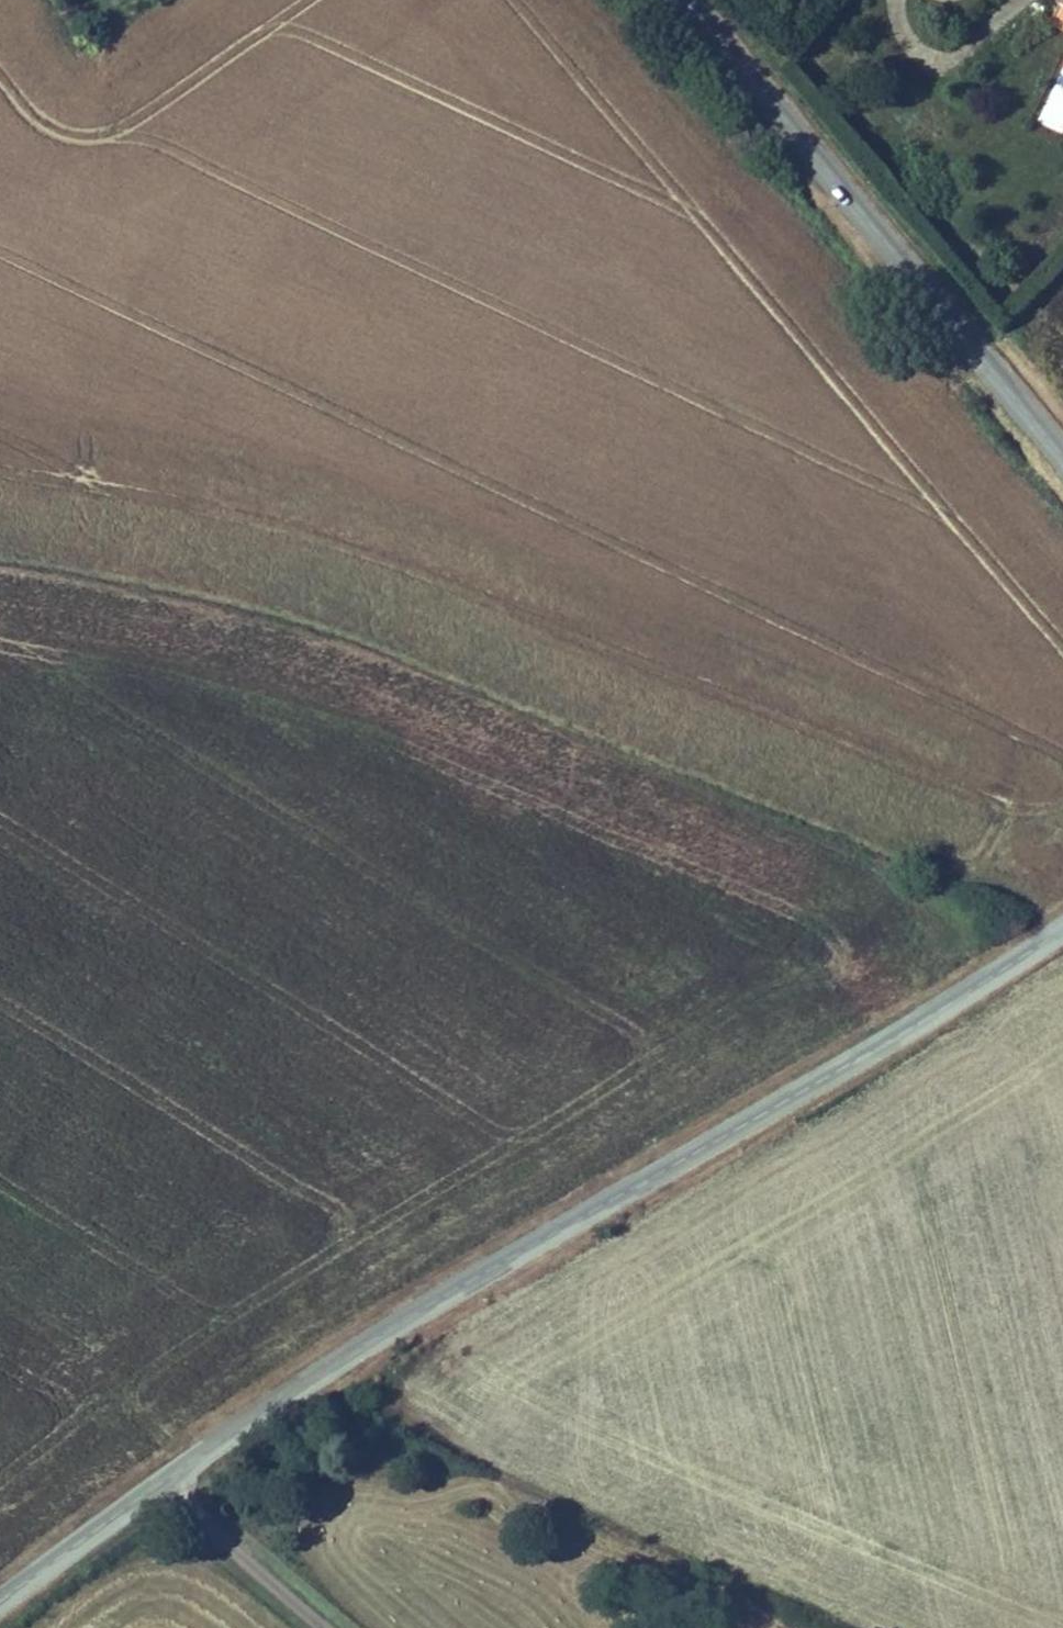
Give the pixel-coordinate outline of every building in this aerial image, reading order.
[(1044,107),(1062,117),(1062,68),(1044,107)]
